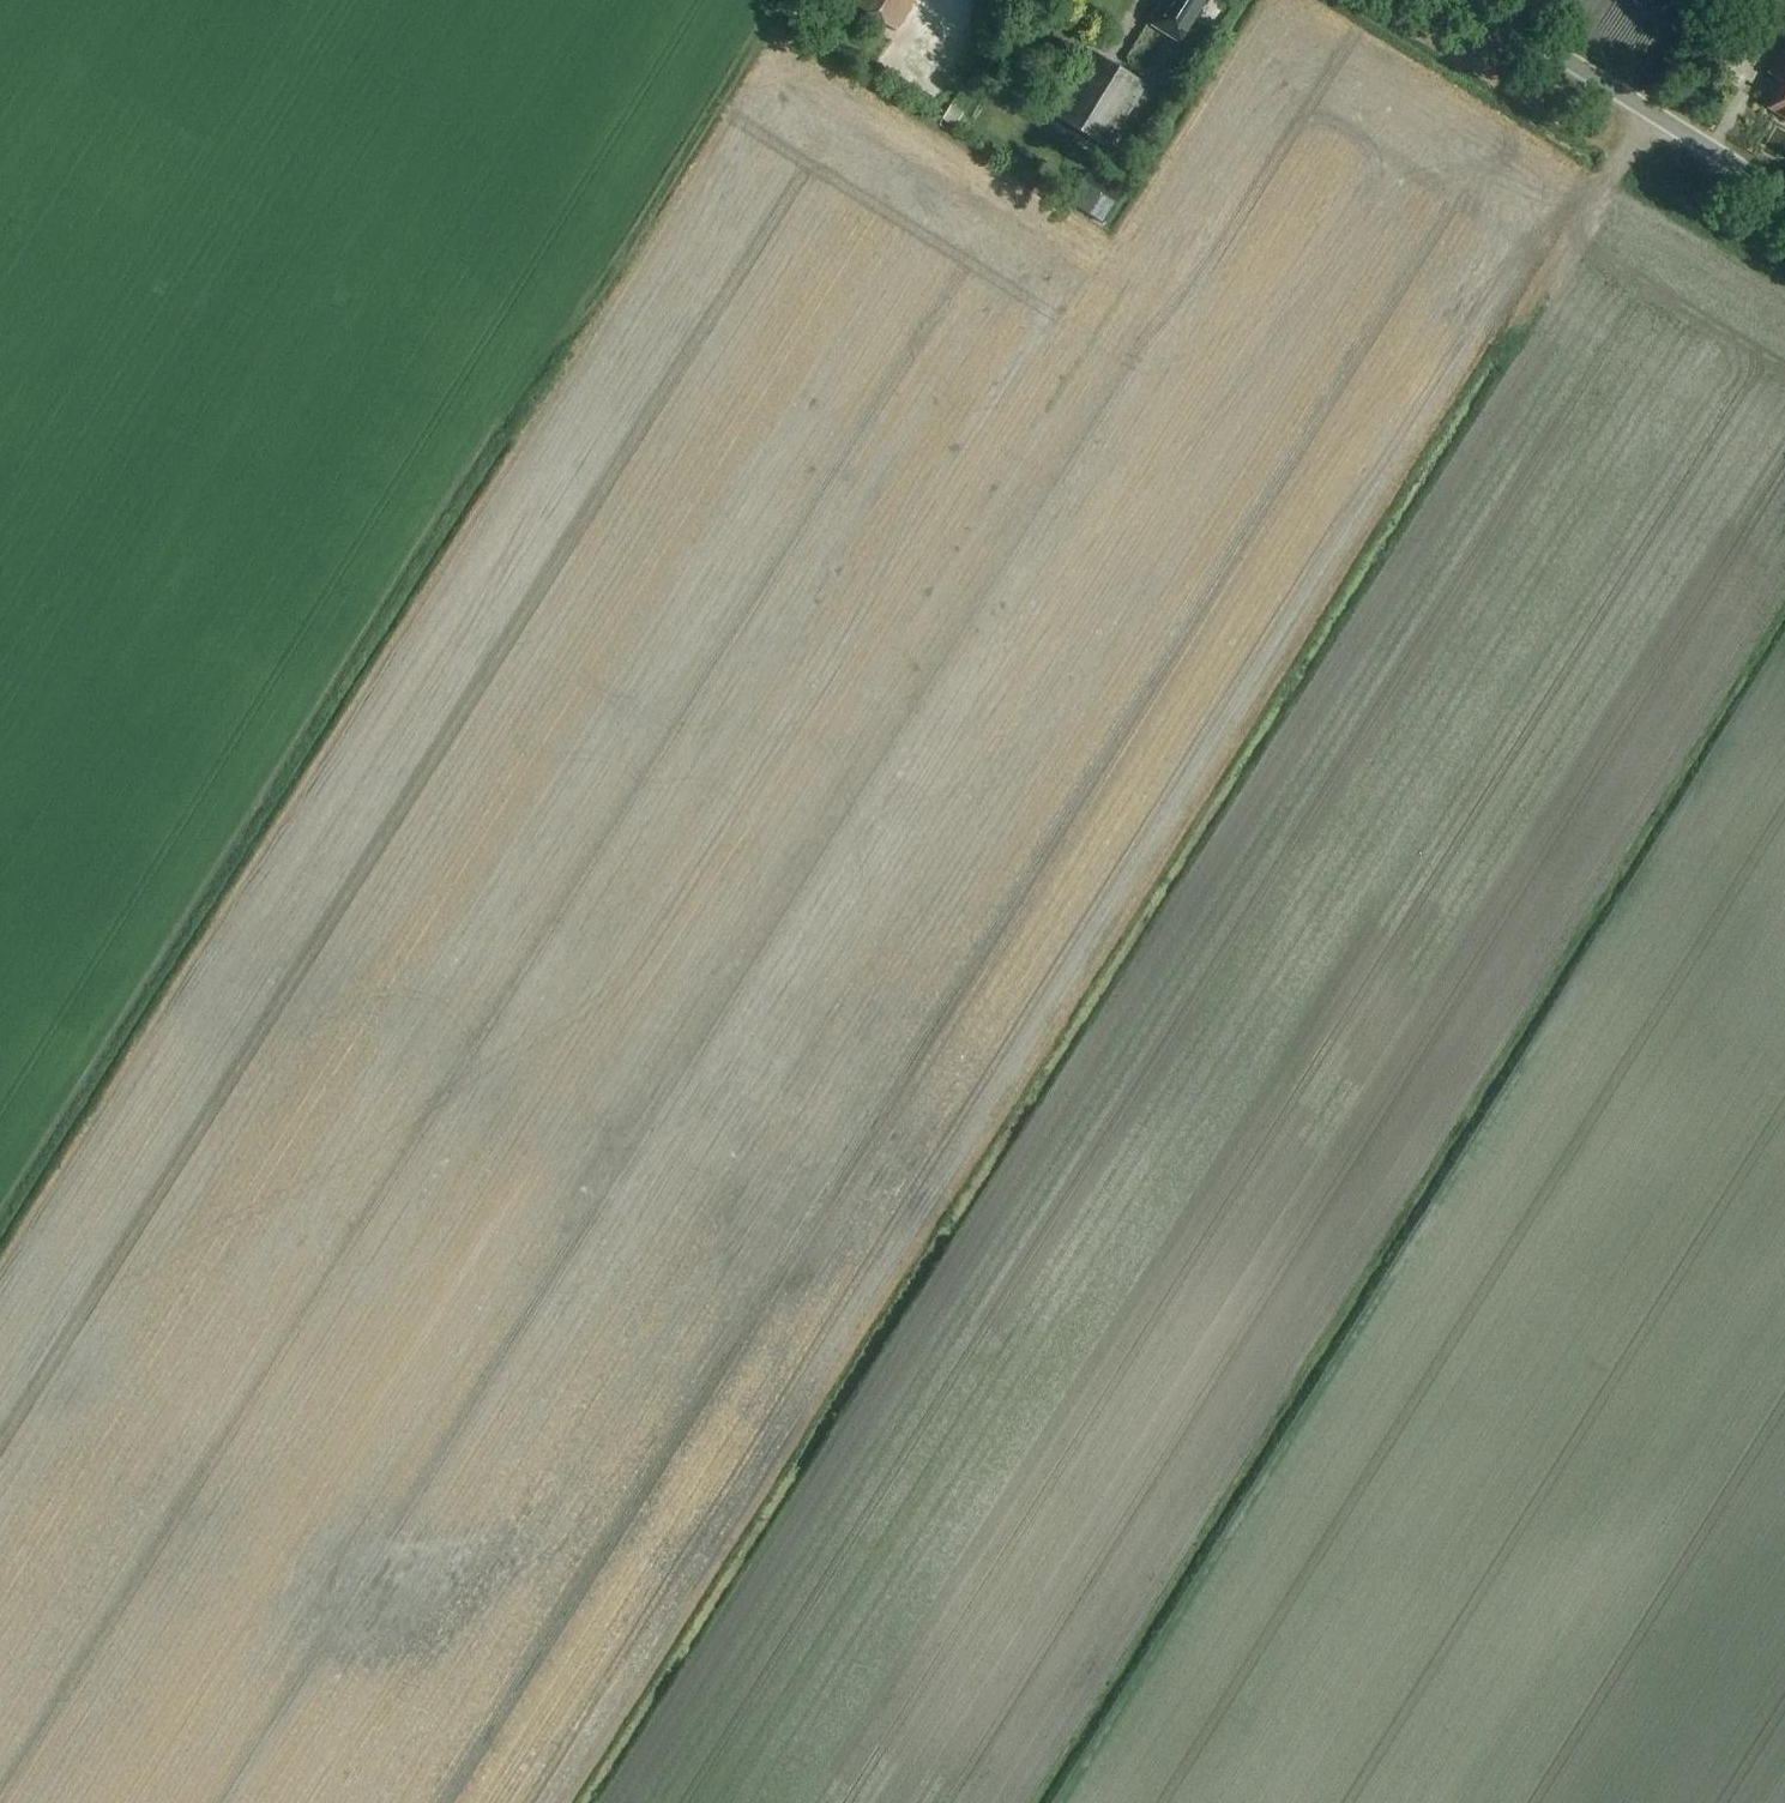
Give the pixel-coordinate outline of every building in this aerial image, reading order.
[(917,0),(859,0),(856,6),(898,31),(917,0)] [(1209,0),(1163,0),(1150,22),(1187,45),(1206,15),(1202,12),(1209,0)] [(1767,73),(1783,83),(1768,107),(1784,117),(1784,44),(1767,73)] [(1109,149),(1148,85),(1094,52),(1055,116),(1109,149)]
